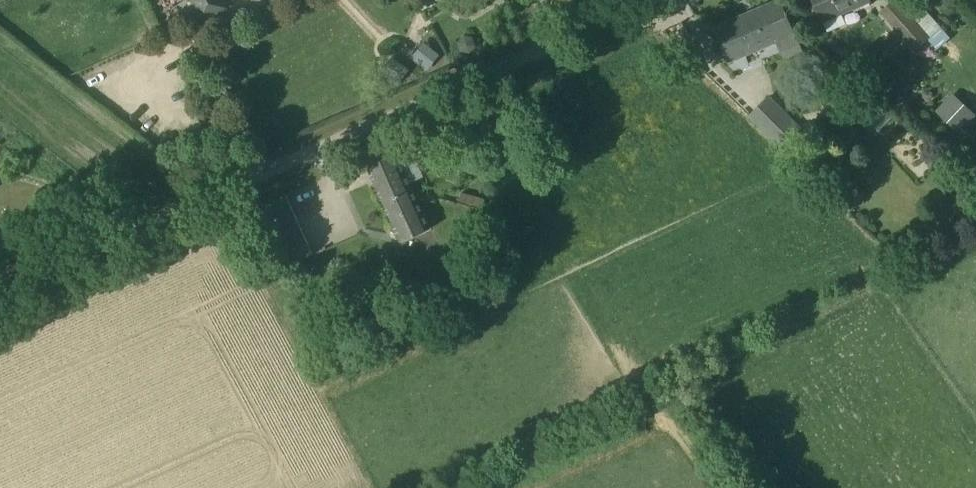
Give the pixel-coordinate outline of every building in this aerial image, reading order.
[(202,18),(227,7),(224,0),(194,0),(202,18)] [(779,0),(715,28),(730,61),(776,41),(783,57),(801,49),(779,0)] [(822,19),(866,2),(865,0),(814,0),(822,19)] [(927,37),(896,1),(882,12),(914,48),(927,37)] [(426,45),(412,62),(427,75),(441,57),(426,45)] [(396,60),(382,78),(397,90),(411,72),(396,60)] [(932,111),(955,135),(975,116),(952,91),(932,111)] [(769,94),(747,116),(779,147),(800,125),(769,94)] [(393,140),(361,154),(399,241),(431,227),(393,140)] [(865,193),(845,173),(829,190),(849,210),(865,193)] [(287,196),(259,208),(285,265),(312,252),(287,196)]
